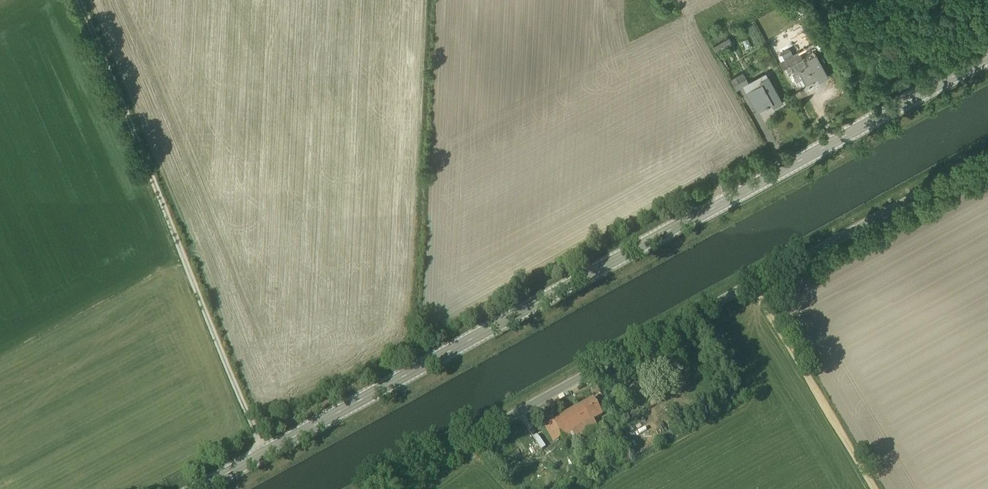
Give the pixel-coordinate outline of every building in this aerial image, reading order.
[(666,15),(677,9),(672,0),(670,0),(660,6),(666,15)] [(764,44),(752,23),(746,27),(758,47),(764,44)] [(713,44),(717,50),(732,41),(729,35),(713,44)] [(799,51),(779,62),(783,69),(790,65),(794,73),(793,74),(797,80),(804,76),(807,82),(817,77),(819,81),(828,76),(814,51),(802,57),(799,51)] [(749,81),(743,71),(731,78),(737,89),(744,85),(758,110),(772,102),(774,105),(782,100),(765,72),(749,81)] [(553,421),(563,439),(567,446),(597,429),(593,422),(603,416),(593,399),(553,421)] [(636,405),(627,409),(631,416),(640,412),(636,405)] [(616,438),(608,424),(601,428),(609,442),(616,438)]
